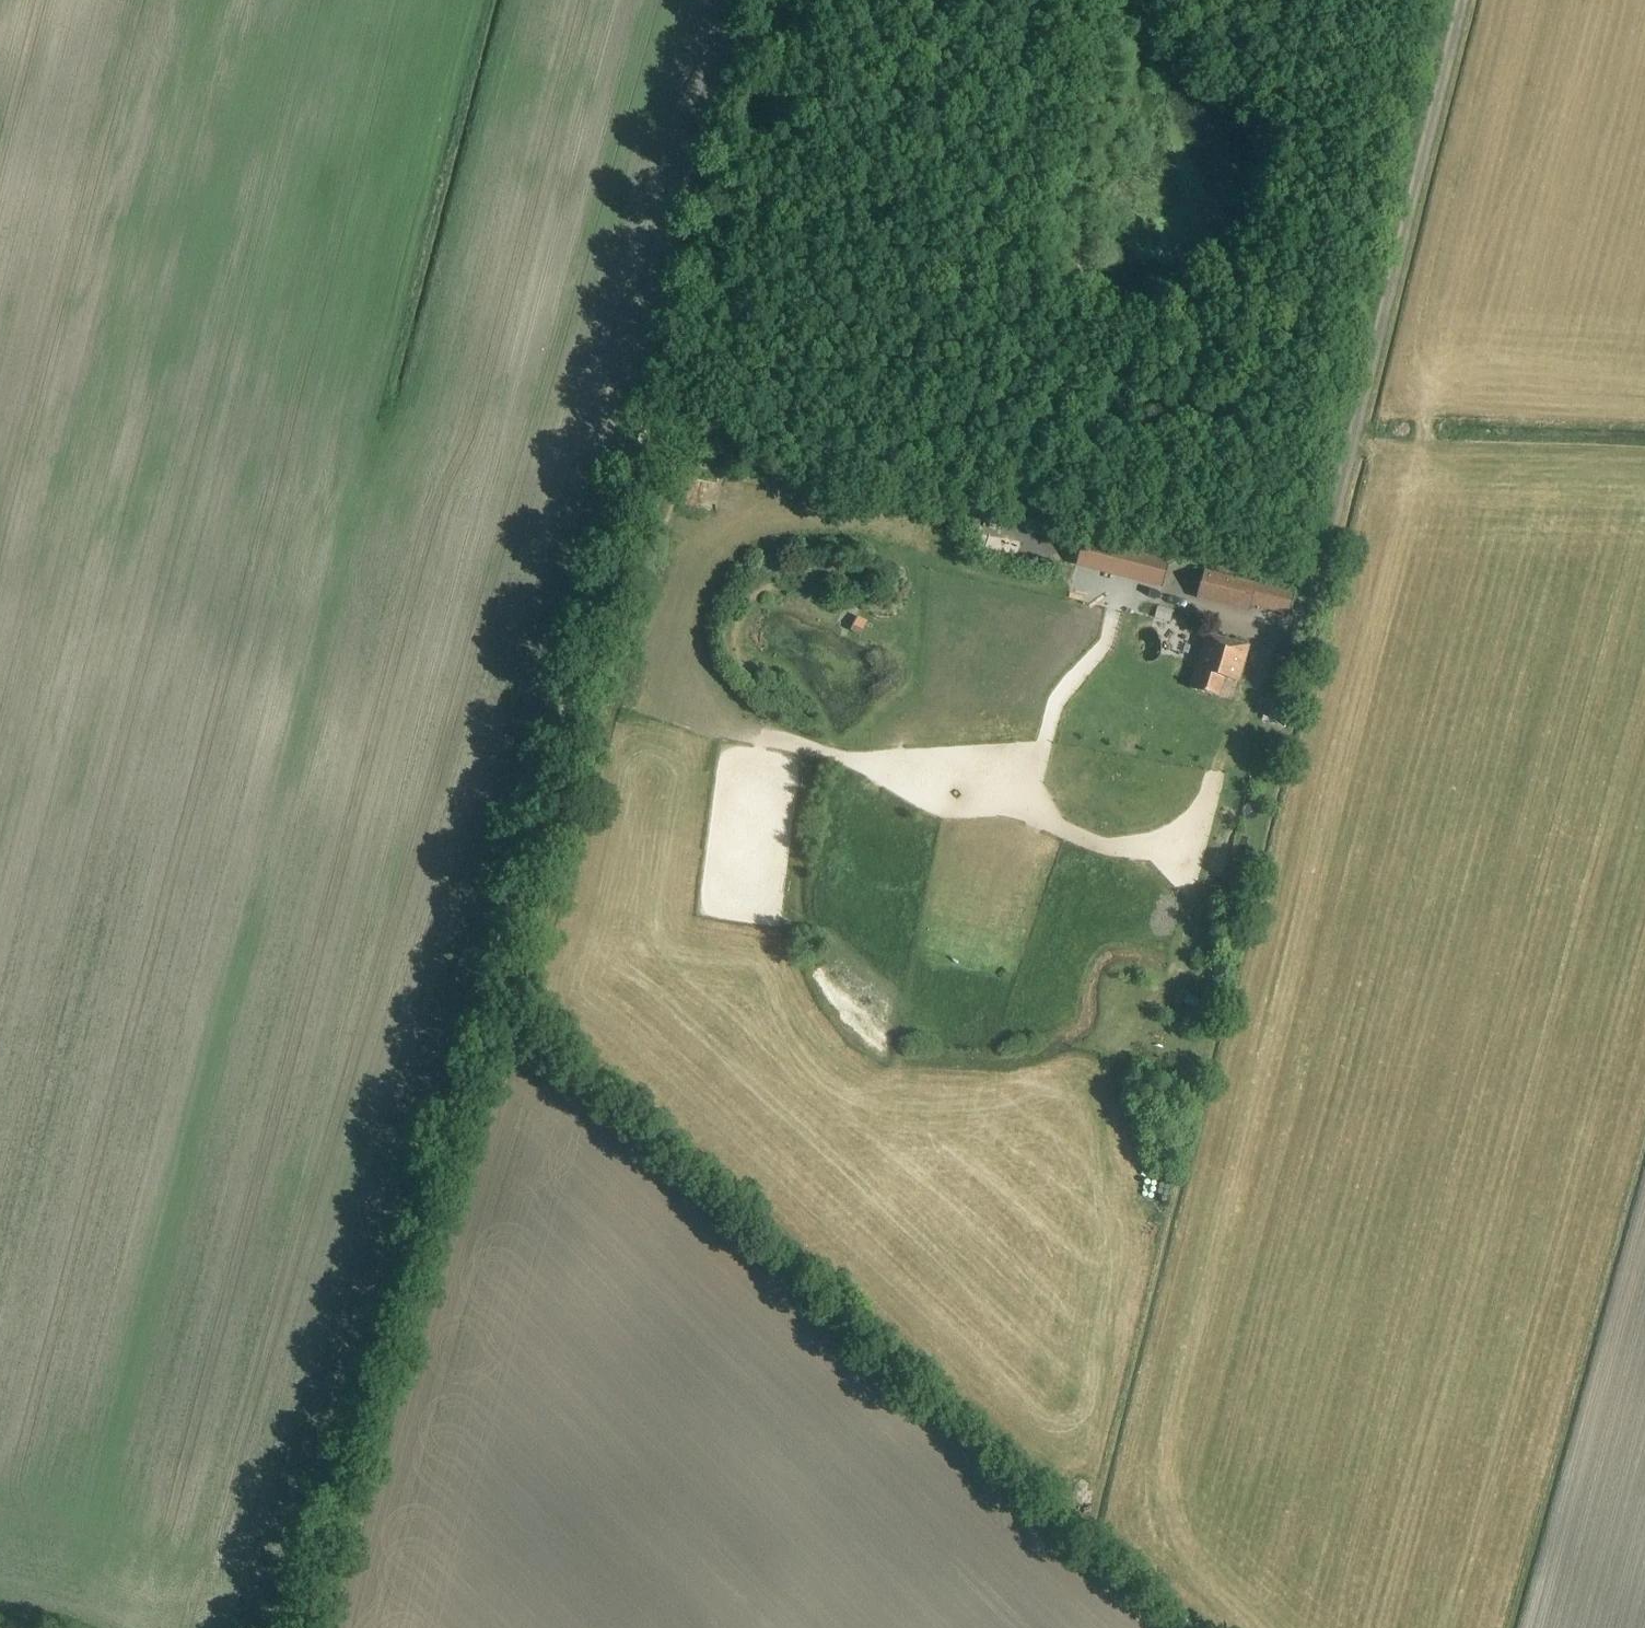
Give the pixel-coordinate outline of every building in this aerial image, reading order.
[(1082,541),(1075,568),(1160,590),(1167,563),(1082,541)] [(1196,600),(1248,614),(1256,584),(1204,571),(1196,600)] [(1205,634),(1201,646),(1210,649),(1205,668),(1196,665),(1189,689),(1218,698),(1223,679),(1238,683),(1249,647),(1205,634)]
